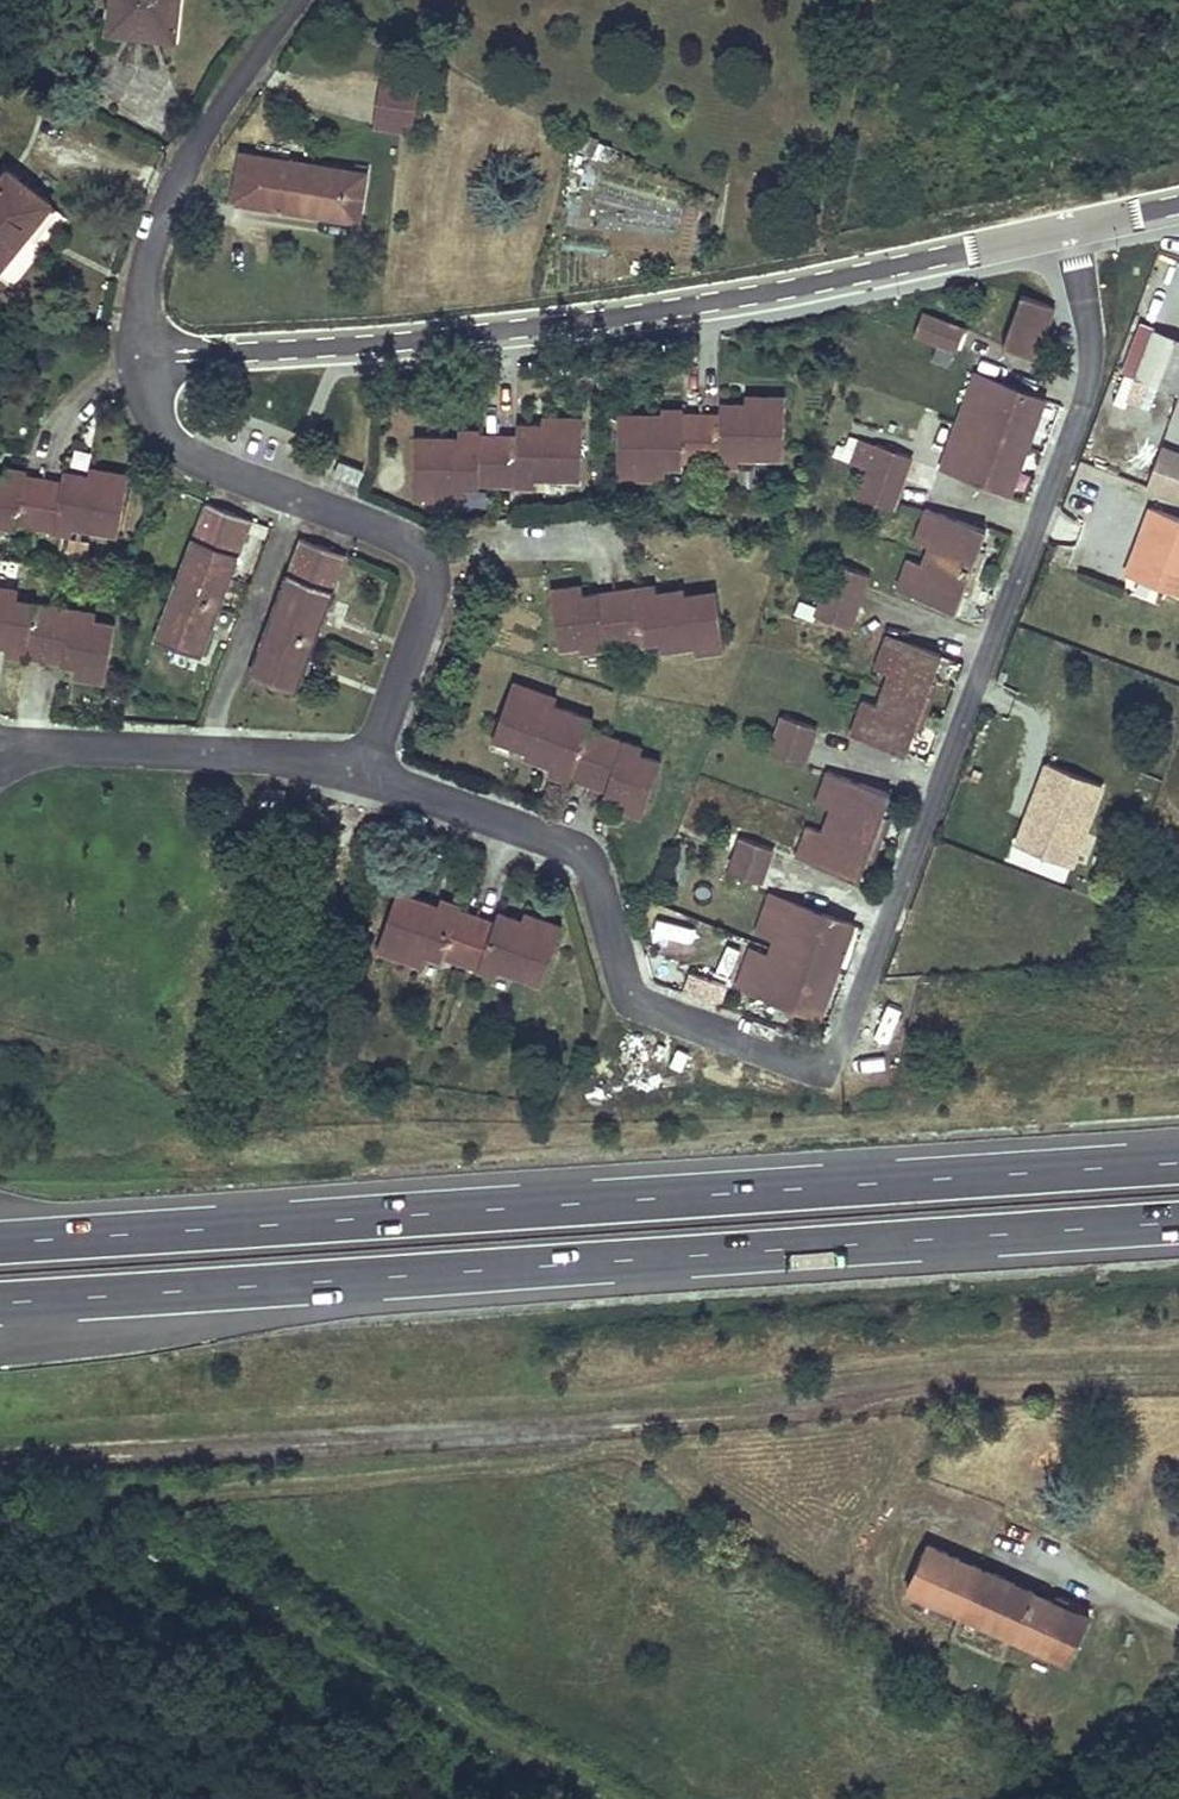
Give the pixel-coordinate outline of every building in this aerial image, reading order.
[(109,30),(174,37),(179,0),(113,0),(109,30)] [(376,126),(412,130),(419,84),(382,80),(376,126)] [(236,201),(359,221),(365,175),(243,154),(236,201)] [(9,172),(0,183),(0,269),(51,205),(9,172)] [(1022,297),(1003,347),(1036,360),(1055,309),(1022,297)] [(955,350),(963,329),(921,314),(913,335),(955,350)] [(1140,328),(1123,372),(1178,393),(1178,343),(1140,328)] [(1010,493),(1019,469),(1010,466),(1026,423),(1035,426),(1044,402),(974,376),(939,468),(1010,493)] [(618,417),(617,478),(665,479),(665,467),(682,467),(682,464),(738,465),(739,457),(784,458),(784,397),(745,396),(745,404),(721,404),(720,416),(683,415),(683,411),(662,410),(662,418),(618,417)] [(459,437),(437,437),(416,436),(415,498),(462,499),(463,489),(480,490),(480,484),(536,486),(537,479),(581,479),(581,419),(543,418),(543,425),(518,426),(518,435),(481,435),(481,430),(459,430),(459,437)] [(1019,469),(1035,426),(1026,423),(1010,466),(1019,469)] [(910,458),(858,440),(849,463),(867,470),(857,498),(892,511),(910,458)] [(1160,449),(1146,489),(1178,502),(1178,456),(1160,449)] [(339,463),(334,476),(357,485),(363,472),(339,463)] [(16,528),(17,524),(73,534),(74,527),(120,535),(129,474),(91,468),(90,476),(64,472),(63,482),(26,476),(27,472),(7,469),(6,475),(0,474),(0,525),(16,528)] [(203,656),(254,521),(209,504),(157,639),(203,656)] [(1148,506),(1140,527),(1150,531),(1132,576),(1178,594),(1178,518),(1148,506)] [(872,512),(873,537),(913,537),(912,511),(872,512)] [(926,511),(920,527),(914,543),(930,549),(923,567),(907,561),(895,592),(955,614),(963,594),(969,597),(985,554),(979,552),(986,532),(926,511)] [(1132,576),(1150,531),(1140,527),(1122,572),(1132,576)] [(296,691),(347,556),(302,539),(252,675),(296,691)] [(815,616),(851,629),(869,577),(834,564),(815,616)] [(95,622),(96,614),(16,601),(18,591),(0,587),(0,645),(8,646),(7,653),(79,666),(77,675),(105,680),(115,625),(95,622)] [(559,649),(569,647),(580,646),(581,653),(661,643),(662,651),(695,647),(696,655),(725,650),(717,593),(684,597),(683,590),(655,593),(654,587),(583,596),(581,587),(551,591),(559,649)] [(932,681),(941,655),(887,636),(875,669),(890,675),(879,709),(862,703),(850,737),(904,757),(915,728),(922,730),(938,684),(932,681)] [(527,752),(526,756),(525,759),(552,769),(549,775),(570,782),(571,779),(604,792),(603,795),(627,803),(624,811),(642,818),(661,764),(639,756),(642,749),(589,730),(592,721),(555,707),(557,700),(513,684),(493,739),(527,752)] [(805,765),(818,730),(782,718),(769,753),(805,765)] [(1101,785),(1047,764),(1037,790),(1042,792),(1031,822),(1026,820),(1016,845),(1071,865),(1101,785)] [(883,816),(887,806),(890,795),(829,772),(817,804),(834,811),(826,834),(809,827),(797,859),(859,881),(867,860),(873,862),(889,818),(883,816)] [(1031,822),(1042,792),(1037,790),(1026,820),(1031,822)] [(762,884),(774,851),(739,838),(727,872),(762,884)] [(439,905),(419,898),(398,891),(377,949),(421,964),(425,957),(441,963),(443,958),(496,978),(499,971),(541,987),(562,929),(525,916),(522,920),(499,913),(495,922),(462,910),(463,906),(442,899),(439,905)] [(750,950),(737,986),(821,1016),(829,992),(820,989),(835,946),(845,949),(854,924),(770,894),(758,931),(777,937),(770,957),(750,950)] [(829,992),(845,949),(835,946),(820,989),(829,992)] [(693,974),(687,992),(719,1003),(725,985),(693,974)] [(1088,1617),(1007,1580),(927,1544),(907,1589),(1068,1660),(1088,1617)]
